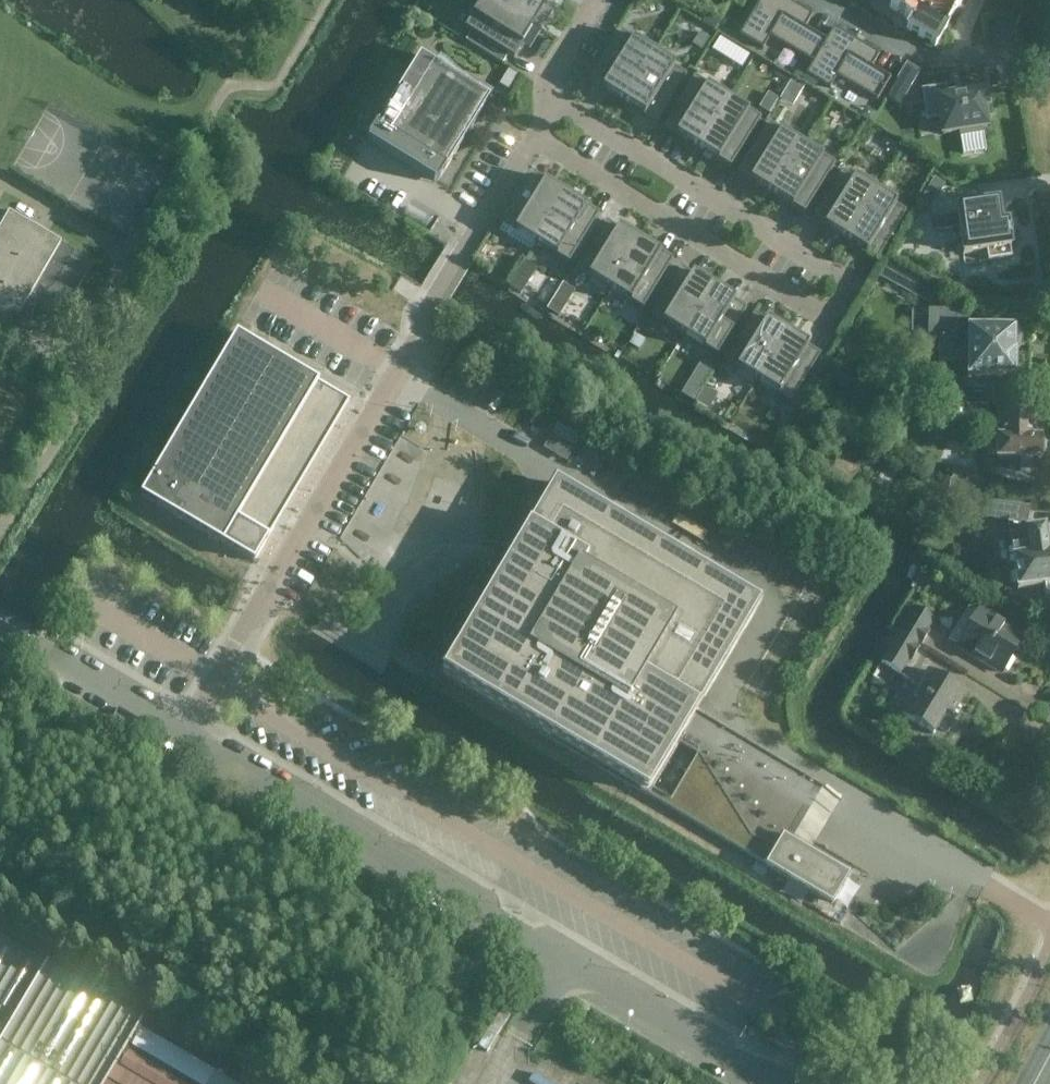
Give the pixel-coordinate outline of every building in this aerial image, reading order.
[(492,0),(482,0),(464,29),(513,59),(534,26),(492,0)] [(534,26),(534,25),(541,29),(552,11),(545,7),(550,0),(492,0),(534,26)] [(739,35),(763,49),(770,37),(812,63),(826,40),(805,28),(812,14),(788,0),(760,0),(739,35)] [(893,10),(915,23),(909,32),(939,50),(950,30),(949,30),(961,10),(962,11),(962,10),(963,10),(968,1),(967,1),(968,0),(899,0),(893,10)] [(812,63),(806,74),(830,88),(836,77),(877,100),(890,78),(871,67),(879,54),(833,27),(826,40),(812,63)] [(622,102),(653,53),(652,52),(656,46),(638,35),(634,41),(619,32),(589,82),(622,102)] [(701,49),(708,38),(699,32),(692,43),(701,49)] [(712,47),(741,65),(749,52),(720,34),(712,47)] [(653,53),(622,102),(656,123),(686,74),(653,53)] [(419,55),(368,138),(437,181),(489,98),(419,55)] [(696,148),(727,99),(693,78),(663,127),(696,148)] [(800,88),(802,85),(793,80),(788,88),(793,92),(800,88)] [(898,80),(888,98),(900,106),(911,87),(898,80)] [(992,109),(989,88),(951,93),(950,84),(925,87),(928,119),(939,117),(942,136),(961,133),(962,136),(985,133),(985,130),(991,130),(989,110),(992,109)] [(759,107),(769,113),(778,98),(768,92),(759,107)] [(727,99),(696,148),(730,169),(760,120),(727,99)] [(770,194),(801,145),(767,124),(737,173),(770,194)] [(801,145),(770,194),(804,215),(834,166),(820,157),(824,150),(806,139),(802,146),(801,145)] [(845,240),(875,191),(879,184),(860,173),(856,179),(841,170),(811,219),(845,240)] [(531,250),(534,244),(565,195),(531,174),(501,223),(502,224),(498,230),(531,250)] [(875,191),(845,240),(877,260),(908,211),(895,203),(899,197),(881,186),(877,192),(875,191)] [(565,195),(534,244),(568,265),(598,216),(565,195)] [(928,216),(953,212),(950,195),(926,198),(928,216)] [(949,230),(950,240),(960,238),(963,264),(1010,258),(1008,247),(1011,246),(1008,222),(1001,222),(998,201),(956,206),(958,214),(935,217),(936,231),(949,230)] [(10,215),(0,209),(0,312),(1,312),(5,312),(8,312),(10,312),(14,311),(29,321),(31,321),(31,319),(31,317),(32,315),(32,312),(33,311),(34,309),(36,306),(59,320),(92,264),(73,253),(74,252),(10,215)] [(609,290),(639,241),(606,220),(575,269),(590,278),(586,285),(603,296),(607,289),(609,290)] [(639,241),(609,290),(642,311),(672,261),(639,241)] [(934,287),(883,260),(876,273),(927,299),(934,287)] [(683,336),(713,287),(680,266),(649,315),(683,336)] [(522,293),(524,290),(523,284),(514,279),(510,286),(522,293)] [(713,287),(683,336),(716,356),(746,307),(713,287)] [(550,303),(546,309),(558,317),(563,310),(550,303)] [(938,360),(967,360),(967,377),(1014,378),(1015,354),(1021,347),(1021,332),(1015,332),(1015,328),(970,327),(970,315),(957,315),(957,310),(927,310),(911,310),(911,332),(927,332),(927,339),(938,339),(938,360)] [(757,382),(787,333),(754,312),(723,361),(738,370),(734,377),(752,388),(756,381),(757,382)] [(140,495),(209,536),(253,562),(349,400),(236,333),(140,495)] [(787,333),(757,382),(790,402),(821,353),(787,333)] [(636,334),(630,343),(640,349),(646,340),(636,334)] [(683,393),(695,401),(702,389),(690,382),(683,393)] [(541,406),(532,422),(548,432),(557,415),(541,406)] [(1035,438),(1035,414),(987,414),(987,406),(951,406),(951,435),(983,435),(983,422),(996,422),(996,460),(1020,460),(1020,471),(1037,471),(1037,461),(1040,461),(1040,459),(1045,455),(1045,445),(1039,438),(1035,438)] [(782,429),(788,419),(781,415),(775,425),(782,429)] [(584,430),(562,417),(543,448),(566,462),(584,430)] [(953,481),(951,481),(950,496),(975,498),(977,482),(974,482),(975,469),(953,468),(953,481)] [(554,483),(441,674),(820,898),(825,901),(842,872),(808,852),(840,798),(692,710),(698,699),(755,602),(554,483)] [(1005,500),(1026,503),(1028,488),(1006,485),(1005,500)] [(981,502),(979,517),(1026,523),(1028,508),(981,502)] [(1027,531),(1009,533),(1009,534),(1001,535),(1003,549),(1011,547),(1017,589),(1045,586),(1046,591),(1049,594),(1049,593),(1049,528),(1027,531)] [(897,632),(921,646),(930,631),(927,629),(933,618),(913,607),(897,632)] [(956,646),(1002,674),(1025,636),(979,608),(956,646)] [(910,663),(920,647),(921,646),(897,632),(879,662),(900,675),(908,662),(910,663)] [(966,692),(928,670),(901,715),(933,735),(937,728),(946,734),(957,716),(953,713),(966,692)] [(138,1028),(140,1025),(0,941),(0,1083),(231,1083),(138,1028)]
